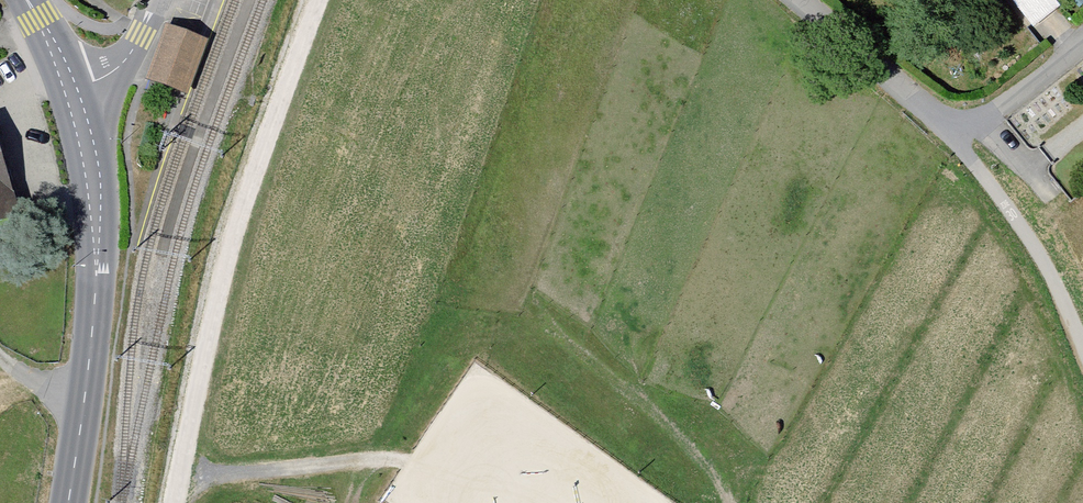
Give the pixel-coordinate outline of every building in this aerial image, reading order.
[(1036,25),(1063,3),(1061,0),(1016,0),(1036,25)] [(195,38),(168,29),(152,79),(181,89),(183,90),(200,40),(195,38)] [(15,220),(0,156),(0,223),(15,220)]
